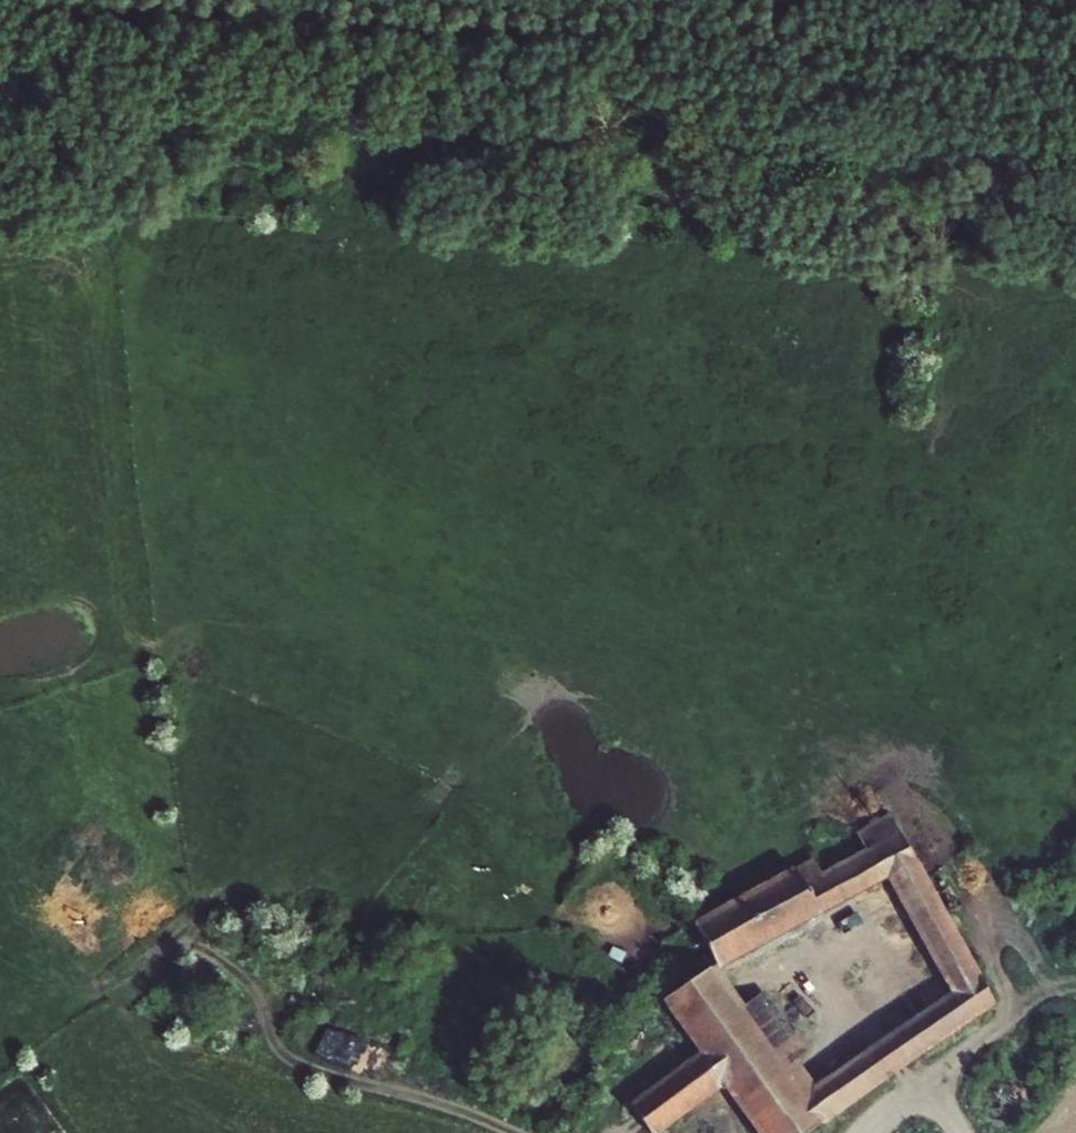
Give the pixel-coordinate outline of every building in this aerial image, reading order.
[(853,838),(862,854),(894,837),(885,820),(853,838)] [(896,840),(909,863),(927,853),(914,830),(896,840)] [(672,980),(662,987),(670,997),(664,1002),(701,1054),(627,1108),(644,1132),(653,1132),(724,1085),(759,1132),(804,1132),(880,1080),(989,1005),(909,863),(896,840),(894,837),(862,854),(819,878),(809,862),(693,925),(689,927),(711,963),(678,987),(672,980)] [(711,963),(689,927),(670,938),(665,970),(672,980),(678,987),(711,963)] [(356,1065),(387,963),(313,941),(279,1044),(356,1065)]
